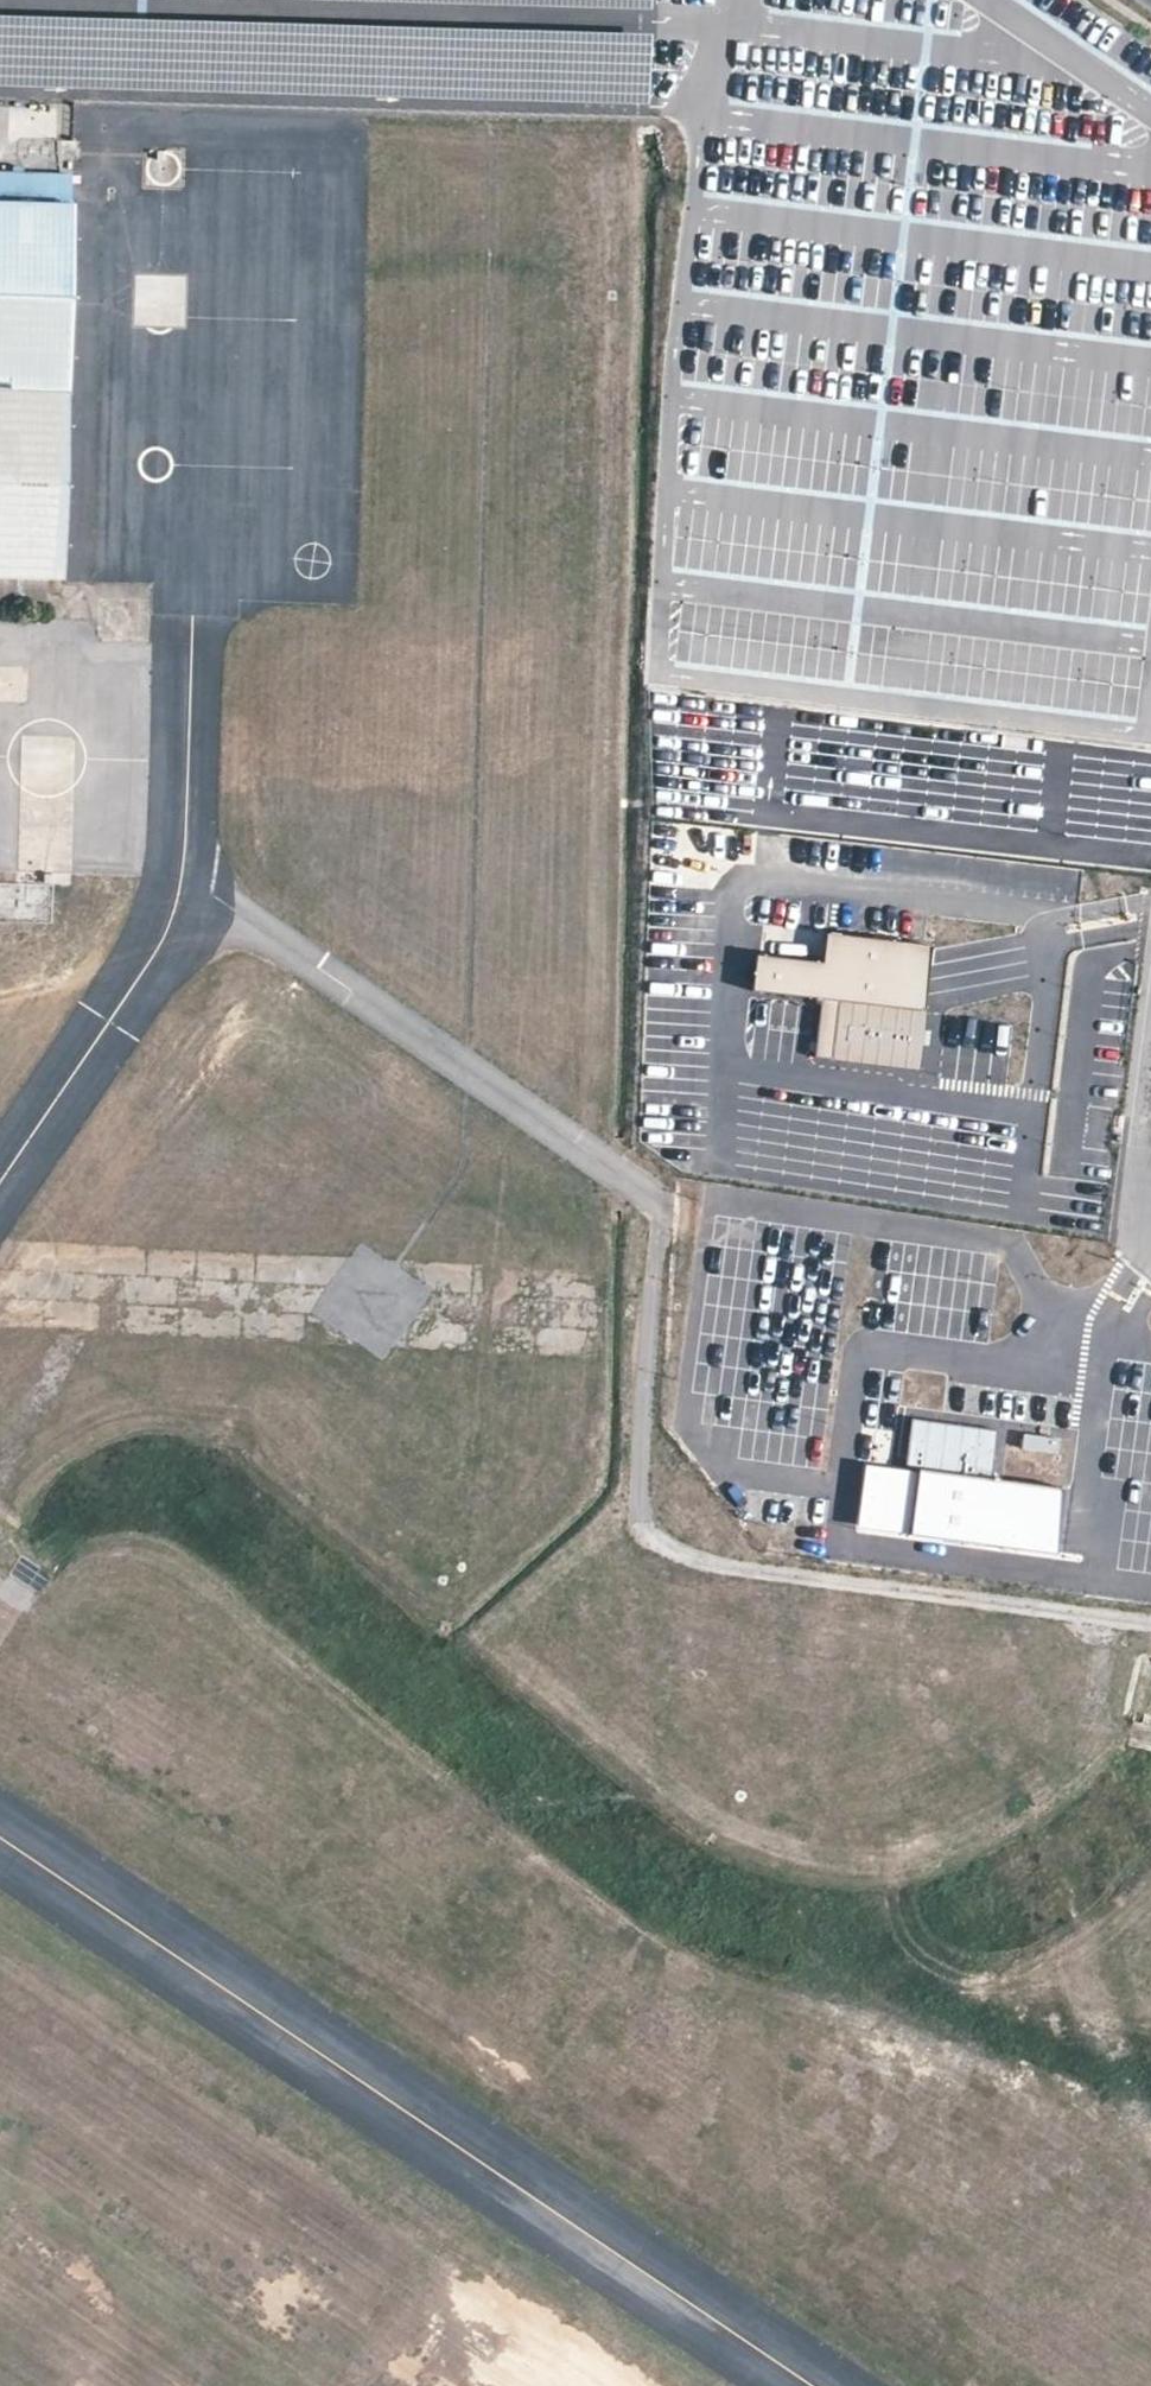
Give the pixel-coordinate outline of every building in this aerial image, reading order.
[(649,16),(650,0),(122,0),(649,16)] [(0,18),(0,89),(647,109),(649,37),(0,18)] [(45,607),(46,579),(63,580),(72,175),(0,174),(0,606),(45,607)] [(756,962),(752,997),(821,1004),(815,1062),(921,1073),(934,953),(827,942),(824,969),(756,962)] [(1065,1486),(867,1464),(859,1531),(1057,1553),(1065,1486)]
